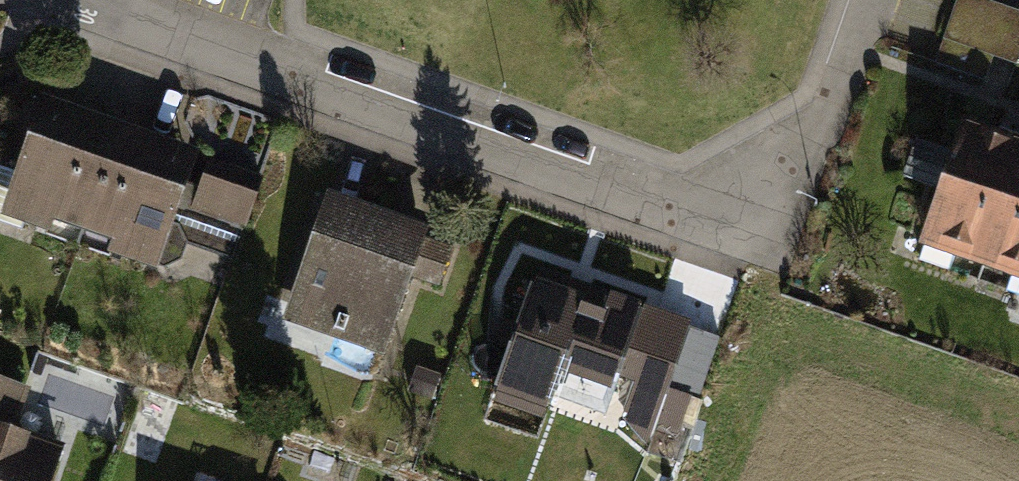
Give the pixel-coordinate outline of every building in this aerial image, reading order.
[(979,0),(956,0),(936,62),(982,77),(989,54),(1015,63),(1018,49),(1018,13),(979,0)] [(41,93),(2,212),(159,268),(179,218),(203,145),(137,124),(108,114),(41,93)] [(924,243),(1018,277),(1018,151),(965,131),(924,243)] [(264,178),(212,159),(195,208),(247,226),(264,178)] [(330,190),(282,321),(381,357),(411,275),(425,236),(429,226),(378,208),(330,190)] [(237,239),(179,218),(159,268),(182,263),(190,242),(231,257),(237,239)] [(453,246),(425,236),(411,275),(441,284),(453,246)] [(607,415),(624,374),(650,305),(613,290),(608,302),(577,290),(538,275),(482,419),(536,440),(554,395),(607,415)] [(693,321),(650,305),(624,374),(636,380),(619,429),(645,453),(690,329),(693,321)] [(720,339),(690,329),(645,453),(681,466),(704,401),(698,399),(720,339)] [(72,441),(22,423),(34,390),(0,378),(0,480),(58,480),(72,441)]
